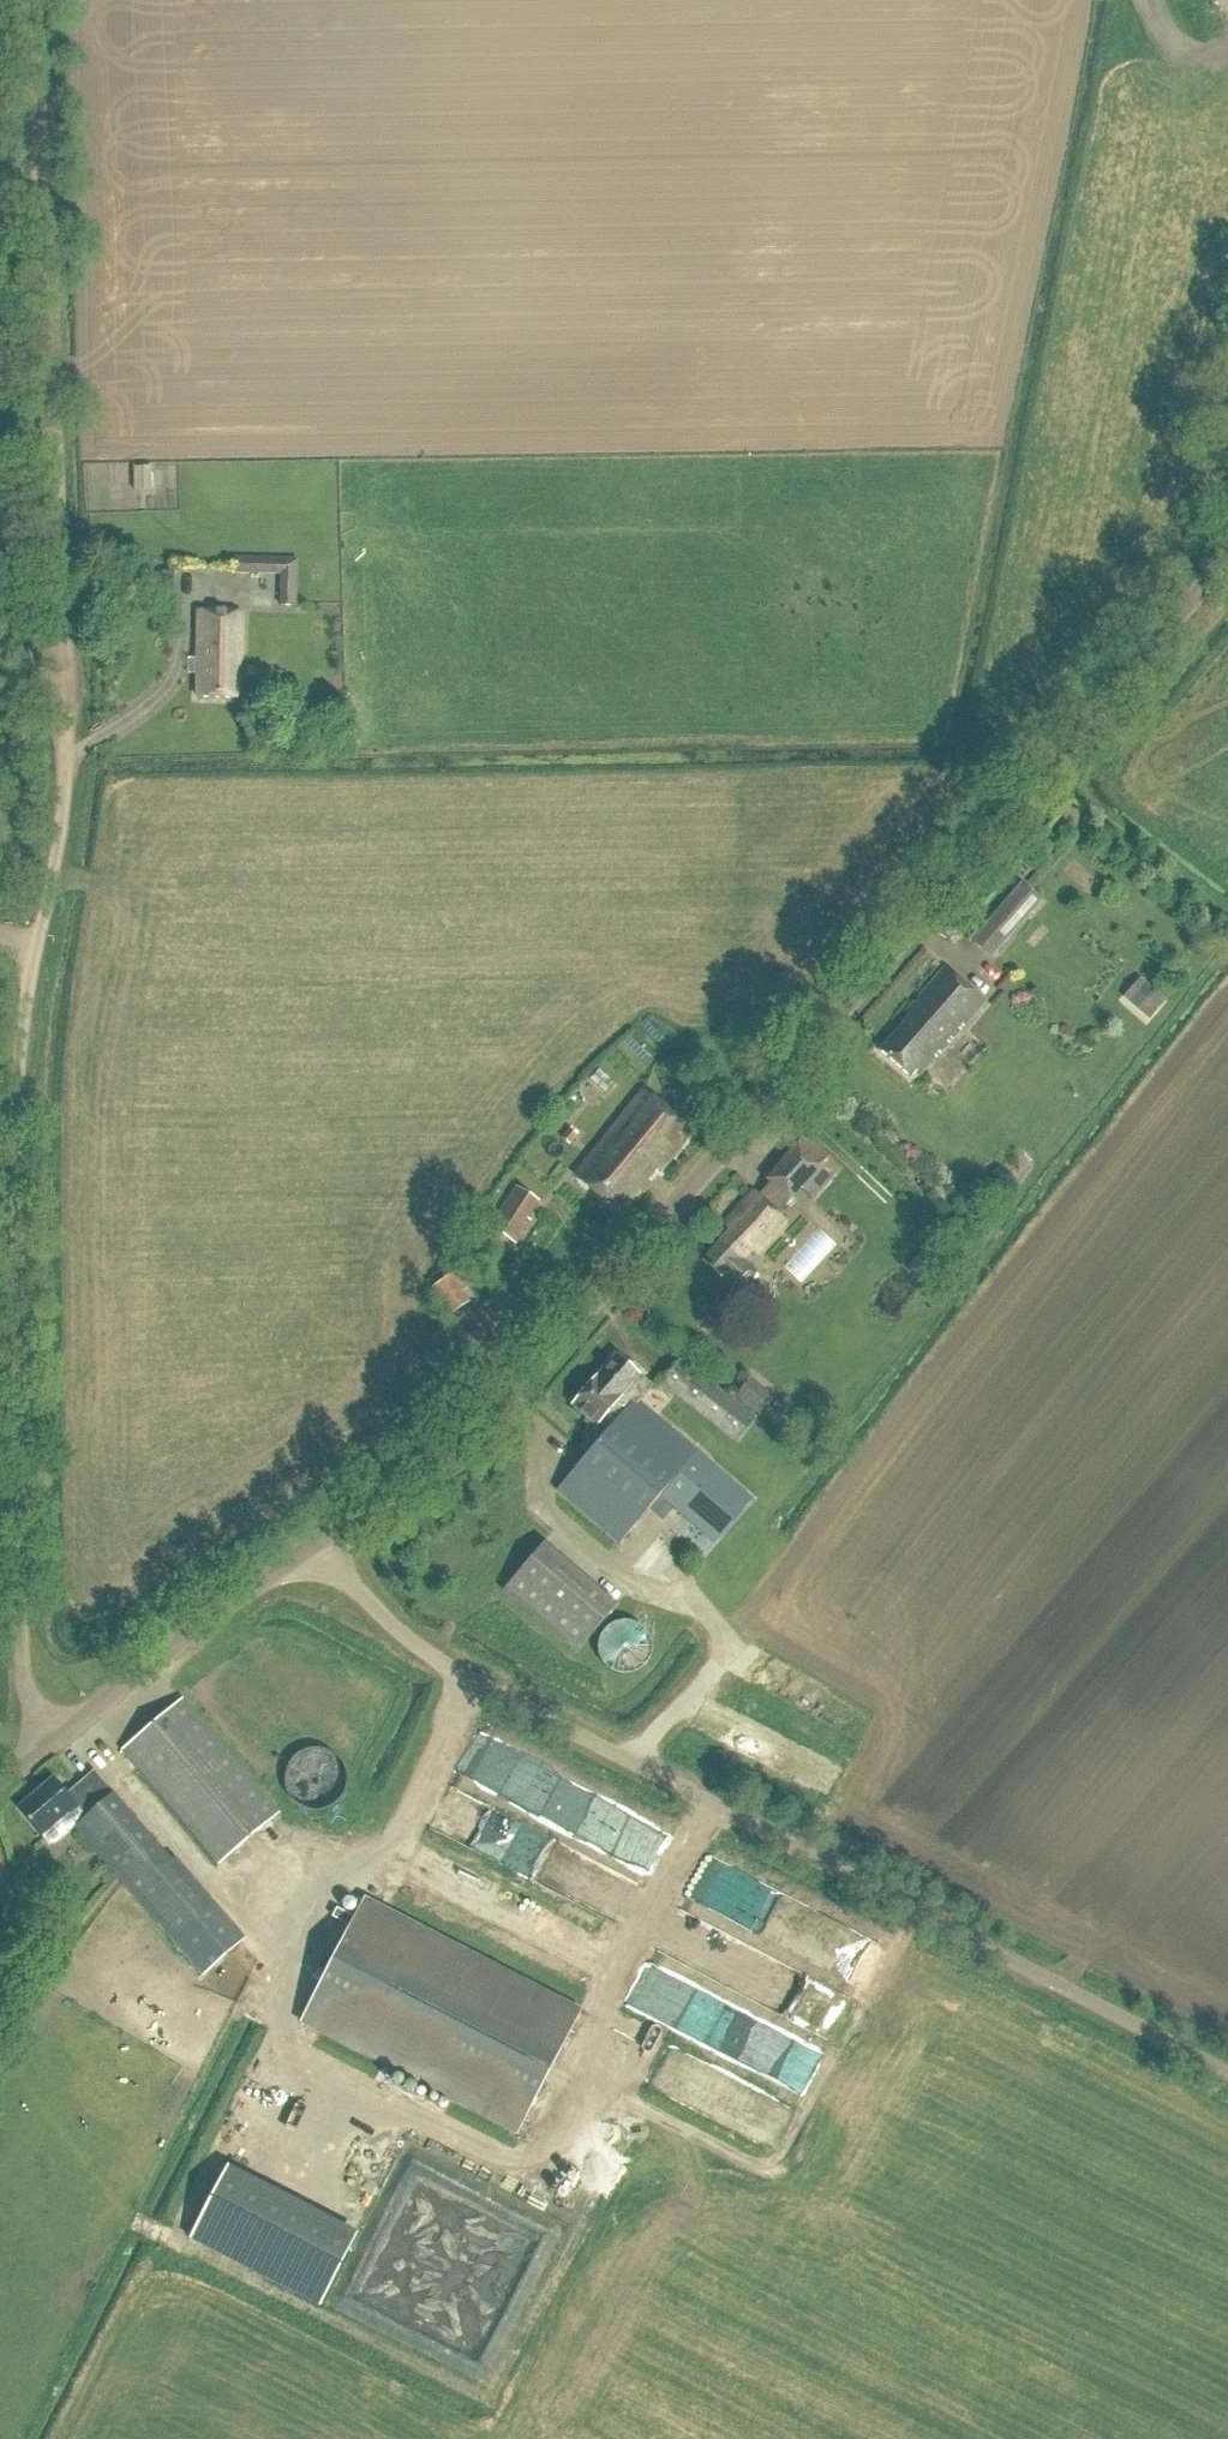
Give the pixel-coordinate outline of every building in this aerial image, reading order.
[(92,472),(92,497),(111,497),(111,472),(92,472)] [(280,574),(279,606),(297,606),(298,559),(234,558),(233,574),(280,574)] [(238,702),(241,616),(242,611),(216,610),(199,609),(199,614),(197,659),(197,663),(199,664),(199,675),(198,700),(238,702)] [(979,769),(985,761),(976,752),(969,760),(979,769)] [(1012,934),(1040,900),(1022,884),(993,918),(1012,934)] [(920,1077),(984,1004),(944,969),(904,1015),(907,1018),(878,1052),(909,1080),(915,1073),(920,1077)] [(1165,1001),(1147,986),(1130,1005),(1149,1021),(1165,1001)] [(642,1194),(696,1131),(648,1090),(576,1174),(621,1212),(639,1191),(642,1194)] [(577,1136),(569,1129),(562,1138),(570,1145),(577,1136)] [(702,1261),(727,1284),(740,1295),(758,1274),(744,1262),(753,1253),(755,1254),(785,1221),(777,1214),(794,1194),(799,1188),(813,1201),(831,1181),(816,1168),(820,1163),(830,1152),(807,1131),(767,1176),(772,1180),(757,1195),(752,1191),(721,1224),(729,1232),(702,1261)] [(552,1162),(564,1173),(575,1160),(563,1150),(552,1162)] [(515,1187),(489,1229),(516,1246),(531,1223),(527,1221),(539,1202),(515,1187)] [(452,1276),(432,1289),(437,1296),(441,1303),(450,1315),(469,1302),(452,1276)] [(619,1545),(659,1498),(713,1546),(753,1498),(698,1453),(639,1402),(652,1388),(614,1356),(597,1377),(596,1376),(569,1407),(594,1429),(589,1435),(599,1443),(557,1492),(619,1545)] [(684,1360),(663,1387),(721,1433),(743,1407),(735,1401),(684,1360)] [(761,1416),(774,1399),(751,1381),(738,1397),(761,1416)] [(505,1590),(577,1654),(618,1606),(546,1543),(505,1590)] [(620,1676),(632,1676),(640,1673),(648,1664),(652,1647),(646,1631),(635,1624),(616,1623),(610,1626),(601,1635),(597,1653),(604,1667),(607,1671),(620,1676)] [(120,1752),(220,1866),(279,1815),(180,1701),(120,1752)] [(226,1718),(213,1728),(227,1746),(240,1737),(226,1718)] [(294,1805),(310,1813),(328,1811),(337,1806),(345,1795),(348,1779),(346,1770),(335,1756),(320,1750),(307,1751),(295,1758),(289,1766),(285,1785),(287,1793),(294,1805)] [(202,1978),(227,1956),(156,1875),(171,1862),(164,1854),(94,1774),(67,1796),(54,1780),(18,1810),(50,1848),(75,1827),(125,1887),(202,1978)] [(303,2021),(516,2131),(578,2013),(364,1902),(303,2021)] [(724,1911),(708,1936),(730,1950),(746,1924),(724,1911)] [(159,1937),(137,1954),(168,1995),(190,1978),(159,1937)] [(229,2162),(190,2238),(318,2304),(358,2229),(229,2162)]
